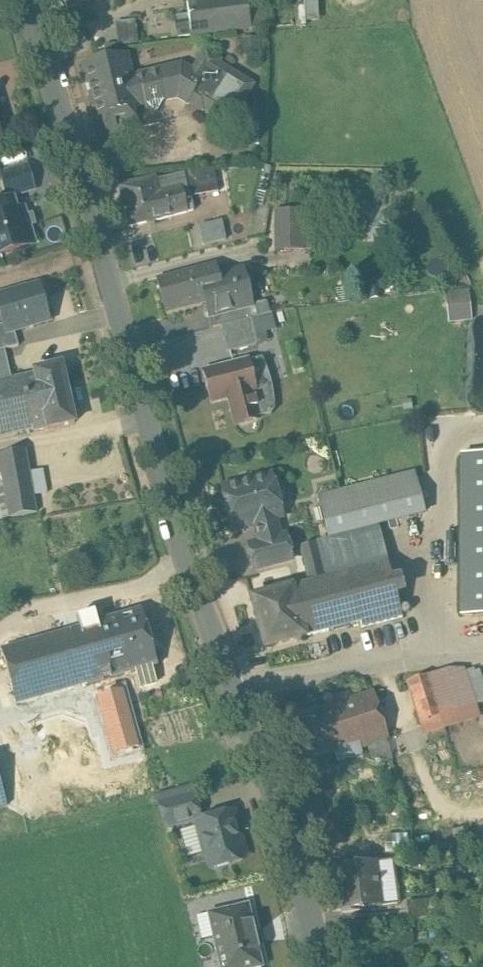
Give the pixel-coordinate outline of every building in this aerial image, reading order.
[(188,2),(192,33),(251,26),(247,0),(203,0),(188,2)] [(251,26),(265,24),(262,0),(247,0),(251,26)] [(174,6),(138,13),(143,44),(180,37),(174,6)] [(119,20),(122,43),(140,40),(137,17),(119,20)] [(126,54),(83,64),(96,117),(103,115),(109,135),(134,129),(130,110),(139,107),(139,106),(147,104),(158,111),(164,100),(171,97),(172,98),(178,97),(188,103),(192,97),(200,102),(211,84),(221,90),(232,72),(218,63),(220,60),(207,52),(195,72),(182,64),(131,76),(126,54)] [(221,90),(211,84),(200,102),(230,121),(253,85),(232,72),(221,90)] [(262,165),(214,168),(218,191),(227,189),(224,174),(261,173),(262,165)] [(0,174),(0,175),(7,197),(34,189),(27,166),(0,174)] [(214,168),(183,169),(184,175),(188,197),(190,196),(218,191),(214,168)] [(184,175),(155,182),(158,193),(180,188),(183,198),(188,197),(184,175)] [(180,188),(158,193),(155,182),(154,178),(119,186),(129,225),(186,212),(183,198),(180,188)] [(194,210),(190,196),(188,197),(183,198),(186,212),(194,210)] [(0,203),(0,254),(34,243),(29,225),(31,224),(29,216),(26,217),(23,209),(16,211),(12,200),(0,203)] [(305,250),(305,209),(275,210),(275,250),(305,250)] [(252,210),(191,225),(195,247),(227,239),(228,244),(246,239),(252,210)] [(214,264),(157,278),(166,312),(206,302),(223,297),(217,276),(214,264)] [(251,277),(244,273),(243,269),(217,276),(223,297),(206,302),(208,307),(206,308),(205,310),(206,315),(208,316),(209,316),(230,310),(252,305),(251,301),(255,294),(251,277)] [(0,294),(0,313),(3,324),(6,332),(13,330),(48,320),(38,285),(24,289),(24,287),(0,294)] [(468,290),(448,292),(449,307),(470,306),(468,290)] [(252,305),(230,310),(233,322),(250,318),(269,313),(266,301),(252,305)] [(230,310),(209,316),(212,327),(221,325),(233,322),(230,310)] [(233,322),(221,325),(227,351),(257,344),(250,318),(233,322)] [(0,325),(0,350),(4,349),(18,346),(13,330),(6,332),(3,324),(0,325)] [(0,350),(0,381),(11,379),(11,378),(4,349),(0,350)] [(248,358),(202,370),(211,404),(228,399),(234,423),(271,414),(275,408),(261,358),(249,361),(248,358)] [(61,364),(34,370),(35,373),(47,428),(74,422),(61,364)] [(33,428),(33,431),(47,428),(35,373),(11,378),(11,379),(0,381),(0,436),(33,428)] [(0,455),(0,518),(36,512),(33,494),(29,473),(25,450),(0,455)] [(482,615),(482,456),(460,456),(459,615),(482,615)] [(42,470),(29,473),(33,494),(45,492),(42,470)] [(271,476),(222,488),(233,529),(254,523),(259,543),(279,538),(273,518),(281,516),(271,476)] [(410,481),(311,496),(316,526),(414,512),(410,481)] [(259,543),(250,545),(256,568),(290,559),(284,536),(279,538),(259,543)] [(315,546),(302,548),(310,581),(323,578),(315,546)] [(310,581),(292,586),(306,636),(360,622),(361,627),(402,616),(387,561),(323,578),(310,581)] [(292,586),(251,597),(264,647),(306,636),(292,586)] [(141,610),(96,623),(112,677),(120,674),(157,664),(141,610)] [(96,623),(2,650),(17,704),(98,681),(112,677),(96,623)] [(460,669),(447,669),(447,671),(453,688),(442,691),(445,700),(449,712),(471,705),(460,669)] [(453,688),(447,671),(436,674),(442,691),(453,688)] [(126,694),(120,674),(112,677),(98,681),(110,726),(118,754),(140,748),(126,694)] [(436,674),(408,683),(416,710),(445,700),(442,691),(436,674)] [(371,694),(322,710),(334,748),(347,744),(349,748),(385,736),(371,694)] [(449,712),(445,700),(416,710),(420,722),(437,716),(449,712)] [(471,705),(449,712),(437,716),(442,729),(476,718),(471,705)] [(321,709),(289,719),(302,761),(335,751),(334,748),(322,710),(321,709)] [(110,726),(84,733),(92,762),(118,754),(110,726)] [(84,733),(48,743),(56,772),(92,762),(84,733)] [(92,762),(56,772),(68,816),(152,792),(140,748),(118,754),(92,762)] [(193,793),(159,803),(165,826),(200,817),(193,793)] [(233,811),(198,821),(202,838),(200,843),(202,853),(207,856),(210,864),(214,867),(230,862),(233,857),(242,855),(245,850),(242,839),(237,837),(233,823),(235,820),(233,811)] [(391,859),(375,861),(380,904),(396,902),(391,859)] [(375,861),(335,866),(341,911),(380,906),(380,904),(375,861)] [(435,900),(406,902),(407,919),(436,917),(435,900)] [(207,914),(219,966),(260,966),(261,966),(258,952),(260,951),(253,920),(251,920),(248,905),(207,914)]
